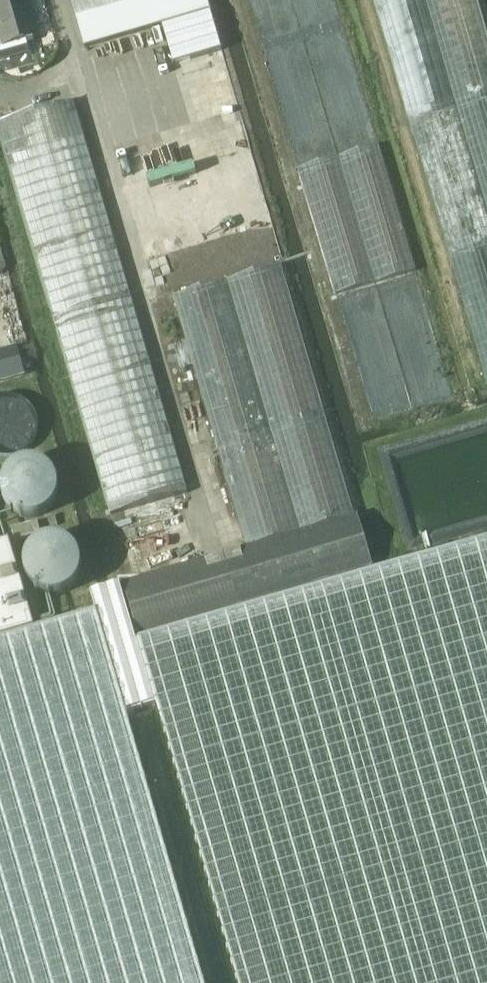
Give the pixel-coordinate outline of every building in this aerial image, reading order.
[(30,52),(27,41),(40,37),(30,0),(7,0),(0,2),(0,31),(3,44),(0,45),(0,60),(30,52)] [(210,10),(207,0),(72,0),(86,47),(158,293),(283,257),(210,10)] [(479,0),(376,0),(486,380),(486,28),(479,0)] [(188,493),(74,101),(0,122),(0,132),(111,515),(188,493)] [(334,291),(416,267),(379,143),(298,167),(334,291)] [(282,264),(174,296),(247,546),(355,515),(282,264)] [(124,582),(139,635),(373,567),(357,514),(355,515),(247,546),(124,582)] [(91,592),(96,611),(126,713),(157,704),(238,982),(486,982),(486,538),(136,640),(120,584),(91,592)] [(35,629),(9,539),(0,542),(0,639),(35,629)] [(96,611),(35,629),(0,639),(0,982),(204,982),(96,611)]
